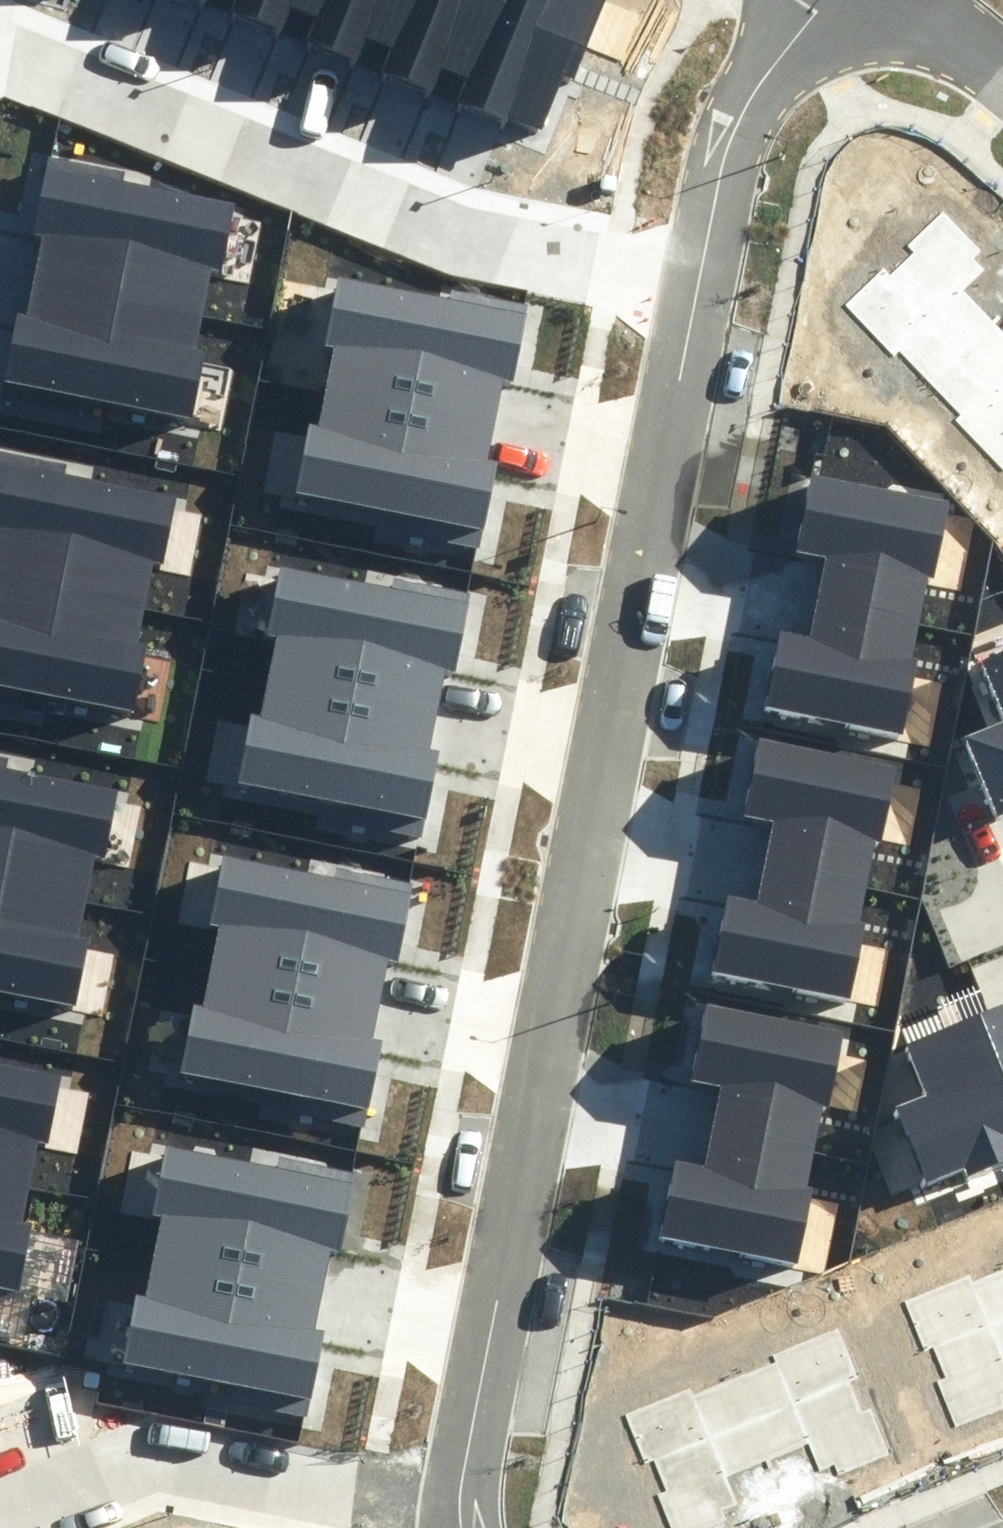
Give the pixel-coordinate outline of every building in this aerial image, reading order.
[(314,18),(321,0),(234,0),(230,10),(282,30),(291,8),(314,18)] [(392,48),(412,0),(321,0),(314,18),(303,44),(354,65),(365,37),(392,48)] [(466,76),(497,0),(412,0),(392,48),(382,74),(431,94),(442,67),(466,76)] [(455,103),(536,136),(561,74),(573,79),(606,0),(497,0),(466,76),(455,103)] [(123,182),(125,171),(47,156),(31,237),(43,239),(34,282),(202,314),(211,266),(221,268),(234,204),(123,182)] [(1002,468),(1002,332),(961,290),(983,268),(973,258),(981,250),(941,210),(905,246),(912,253),(891,273),(884,266),(843,306),(894,357),(900,351),(963,414),(956,421),(1002,468)] [(336,350),(328,390),(495,423),(503,381),(514,384),(530,302),(454,288),(451,299),(339,278),(325,348),(336,350)] [(78,411),(80,400),(191,421),(204,356),(194,355),(202,314),(34,282),(28,317),(16,314),(0,394),(0,395),(78,411)] [(495,423),(328,390),(320,428),(310,426),(296,495),(405,516),(401,533),(480,548),(497,464),(488,462),(495,423)] [(68,465),(0,452),(0,580),(145,608),(154,561),(164,563),(176,498),(66,476),(68,465)] [(818,600),(919,622),(929,580),(934,581),(950,506),(813,476),(797,550),(827,556),(818,600)] [(277,639),(269,679),(437,712),(445,670),(455,672),(471,591),(395,576),(393,588),(280,567),(267,637),(277,639)] [(21,705),(23,694),(133,715),(146,650),(137,648),(145,608),(0,580),(0,701),(21,705)] [(911,659),(919,622),(818,600),(810,638),(781,632),(765,708),(902,737),(919,661),(911,659)] [(980,662),(1002,716),(1002,652),(980,662)] [(437,712),(269,679),(262,716),(251,715),(237,784),(346,805),(343,822),(422,837),(438,752),(429,751),(437,712)] [(1002,812),(1002,720),(966,735),(999,814),(1002,812)] [(764,865),(865,887),(875,845),(880,846),(897,771),(759,742),(743,815),(773,822),(764,865)] [(10,758),(0,757),(0,885),(86,902),(96,854),(105,856),(118,791),(8,770),(10,758)] [(219,929),(211,970),(379,1002),(387,961),(397,963),(413,881),(337,867),(335,878),(222,857),(209,927),(219,929)] [(857,924),(865,887),(764,865),(756,904),(727,898),(711,973),(849,1002),(865,926),(857,924)] [(75,1009),(88,944),(78,942),(86,902),(0,885),(0,994),(75,1009)] [(379,1002),(211,970),(204,1007),(193,1005),(180,1075),(288,1096),(285,1112),(364,1128),(380,1043),(371,1041),(379,1002)] [(712,1130),(813,1151),(822,1109),(828,1111),(844,1035),(707,1006),(691,1080),(721,1086),(712,1130)] [(901,1049),(921,1097),(889,1110),(922,1189),(965,1171),(969,1180),(1002,1166),(1002,1006),(901,1049)] [(29,1186),(38,1138),(48,1140),(61,1075),(0,1064),(0,1181),(29,1186)] [(805,1188),(813,1151),(712,1130),(703,1168),(675,1162),(658,1237),(796,1267),(813,1190),(805,1188)] [(161,1218),(153,1258),(321,1291),(329,1250),(339,1252),(355,1170),(279,1156),(277,1167),(164,1146),(151,1216),(161,1218)] [(18,1293),(32,1224),(22,1222),(29,1186),(0,1181),(0,1290),(18,1293)] [(321,1291),(153,1258),(146,1296),(135,1294),(121,1363),(230,1384),(227,1401),(306,1416),(322,1332),(313,1330),(321,1291)] [(976,1279),(974,1273),(904,1301),(924,1350),(933,1347),(946,1380),(937,1384),(955,1428),(1002,1409),(1002,1406),(1000,1399),(1002,1398),(1002,1269),(976,1279)] [(774,1362),(735,1378),(768,1459),(808,1444),(820,1472),(835,1466),(839,1476),(891,1455),(872,1409),(862,1413),(849,1379),(858,1376),(838,1328),(772,1355),(774,1362)] [(735,1378),(697,1393),(695,1386),(625,1414),(645,1464),(654,1460),(668,1493),(658,1497),(670,1527),(710,1527),(725,1522),(721,1512),(736,1506),(724,1477),(768,1459),(735,1378)]
